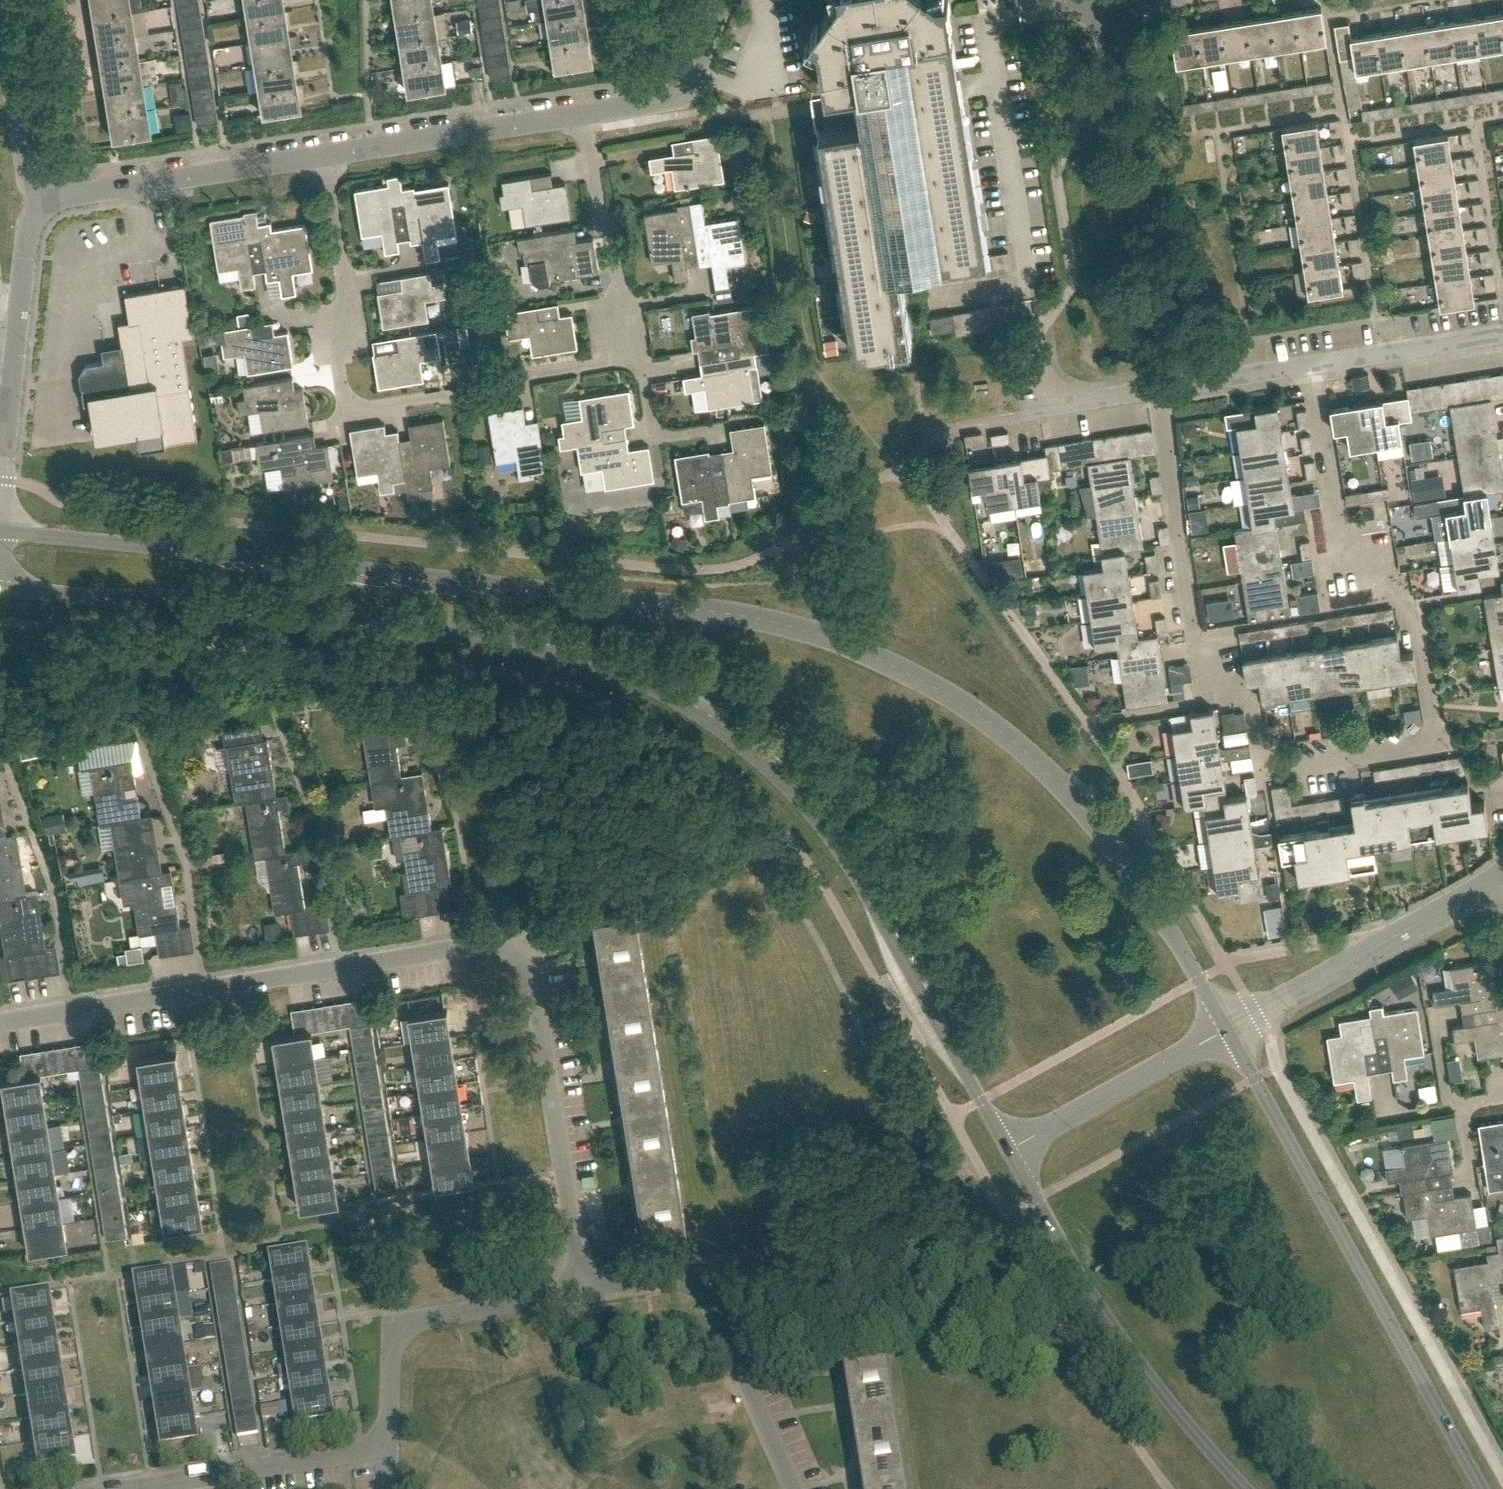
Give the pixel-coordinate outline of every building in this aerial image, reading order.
[(133,11),(131,0),(92,0),(95,17),(133,11)] [(181,16),(201,12),(199,0),(179,4),(181,16)] [(287,11),(285,0),(246,0),(249,17),(287,11)] [(435,12),(433,0),(394,0),(397,18),(435,12)] [(587,13),(585,0),(545,0),(547,9),(535,11),(537,21),(548,19),(587,13)] [(949,34),(954,34),(948,0),(834,0),(809,34),(818,41),(826,91),(843,88),(861,85),(858,69),(872,67),(869,47),(905,41),(905,40),(948,33),(949,34)] [(482,17),(502,14),(500,2),(480,5),(482,17)] [(1296,11),(1301,45),(1327,41),(1321,7),(1296,11)] [(99,41),(137,35),(133,11),(95,17),(99,41)] [(252,41),(291,35),(287,11),(249,17),(252,41)] [(1277,49),(1301,45),(1296,11),(1271,15),(1277,49)] [(182,28),(203,25),(201,12),(181,16),(182,28)] [(401,43),(439,36),(435,12),(397,18),(401,43)] [(552,43),(590,37),(587,13),(548,19),(552,43)] [(1502,47),(1502,33),(1500,13),(1475,17),(1481,51),(1502,47)] [(483,30),(504,26),(502,14),(482,17),(483,30)] [(1252,53),(1277,49),(1271,15),(1247,19),(1252,53)] [(1456,55),(1481,51),(1475,17),(1451,21),(1456,55)] [(470,19),(462,21),(463,32),(472,31),(470,19)] [(1227,57),(1252,53),(1247,19),(1222,23),(1227,57)] [(1431,59),(1456,55),(1451,21),(1426,25),(1431,59)] [(1203,61),(1227,57),(1222,23),(1197,27),(1203,61)] [(1382,67),(1376,33),(1351,37),(1349,23),(1334,25),(1340,59),(1354,57),(1356,71),(1368,69),(1382,67)] [(184,40),(205,37),(203,25),(182,28),(184,40)] [(1406,63),(1431,59),(1426,25),(1401,29),(1406,63)] [(485,42),(506,38),(504,26),(483,30),(485,42)] [(1177,65),(1203,61),(1197,27),(1172,31),(1177,65)] [(1382,67),(1406,63),(1401,29),(1376,33),(1382,67)] [(951,50),(949,34),(948,33),(905,40),(905,41),(908,57),(903,58),(932,245),(937,244),(940,262),(947,260),(959,259),(971,257),(983,255),(981,237),(984,237),(955,50),(951,50)] [(141,59),(137,35),(99,41),(103,65),(141,59)] [(256,66),(295,60),(291,35),(252,41),(256,66)] [(405,67),(443,61),(439,36),(401,43),(405,67)] [(186,52),(207,49),(205,37),(184,40),(186,52)] [(590,37),(552,43),(556,68),(594,62),(590,37)] [(487,54),(508,51),(506,38),(485,42),(487,54)] [(188,64),(209,61),(207,49),(186,52),(188,64)] [(489,66),(510,63),(508,51),(487,54),(489,66)] [(141,59),(103,65),(106,90),(145,83),(141,59)] [(260,90),(298,84),(295,60),(256,66),(260,90)] [(190,76),(211,73),(209,61),(188,64),(190,76)] [(443,61),(405,67),(409,92),(447,86),(443,61)] [(510,63),(489,66),(491,78),(512,75),(510,63)] [(1368,69),(1356,71),(1358,80),(1369,78),(1368,69)] [(1455,70),(1441,72),(1443,83),(1457,81),(1455,70)] [(192,88),(213,85),(211,73),(190,76),(192,88)] [(1319,92),(1335,90),(1333,80),(1317,83),(1318,92),(1319,92)] [(110,114),(149,108),(145,83),(106,90),(110,114)] [(298,84),(260,90),(264,115),(302,109),(298,84)] [(1294,96),(1309,94),(1309,93),(1308,84),(1292,87),(1294,96)] [(194,101),(215,97),(213,85),(192,88),(194,101)] [(861,85),(843,88),(850,124),(823,128),(858,350),(885,346),(902,343),(861,85)] [(1269,100),(1284,98),(1284,97),(1283,88),(1267,91),(1269,100)] [(1473,103),(1488,100),(1487,91),(1471,93),(1473,102),(1473,103)] [(181,92),(170,94),(171,103),(182,101),(181,92)] [(1244,104),(1260,102),(1260,101),(1258,92),(1242,95),(1244,104)] [(1448,107),(1464,104),(1462,95),(1447,97),(1448,106),(1448,107)] [(1219,108),(1235,106),(1235,105),(1233,96),(1218,99),(1219,108)] [(196,113),(217,109),(215,97),(194,101),(196,113)] [(1423,110),(1439,108),(1439,107),(1437,99),(1422,101),(1423,110)] [(1194,112),(1210,110),(1210,109),(1208,100),(1193,103),(1194,112)] [(1399,114),(1414,112),(1414,111),(1413,102),(1397,105),(1399,114)] [(1374,118),(1390,116),(1389,115),(1388,106),(1372,109),(1374,118)] [(149,108),(110,114),(114,139),(153,133),(149,108)] [(217,109),(196,113),(198,125),(219,122),(217,109)] [(1332,136),(1342,135),(1339,119),(1329,120),(1332,136)] [(1286,152),(1321,146),(1317,122),(1282,127),(1286,152)] [(1463,148),(1473,147),(1471,131),(1461,133),(1463,148)] [(719,145),(723,145),(721,132),(693,137),(695,149),(649,157),(652,171),(672,167),(675,188),(724,180),(719,145)] [(1418,163),(1452,158),(1449,133),(1414,139),(1418,163)] [(1336,160),(1346,158),(1343,142),(1333,144),(1336,160)] [(1290,176),(1325,170),(1321,146),(1286,152),(1290,176)] [(1467,172),(1477,171),(1474,155),(1465,156),(1467,172)] [(1422,187),(1456,182),(1452,158),(1418,163),(1422,187)] [(1339,184),(1349,182),(1347,166),(1337,168),(1339,184)] [(1294,199),(1329,194),(1325,170),(1290,176),(1294,199)] [(404,203),(403,188),(401,174),(388,176),(389,184),(355,189),(363,234),(383,231),(386,252),(400,250),(393,205),(404,203)] [(532,187),(530,175),(502,180),(504,192),(500,193),(502,207),(523,204),(526,223),(576,215),(571,181),(532,187)] [(1471,196),(1481,194),(1478,178),(1468,180),(1471,196)] [(1425,211),(1460,205),(1456,182),(1422,187),(1425,211)] [(403,188),(404,203),(407,216),(419,214),(426,260),(441,258),(438,237),(458,234),(450,189),(416,194),(415,186),(403,188)] [(757,189),(745,190),(747,202),(759,200),(757,189)] [(1343,207),(1353,206),(1351,190),(1341,191),(1343,207)] [(1297,223),(1332,217),(1329,194),(1294,199),(1297,223)] [(690,201),(693,216),(694,230),(697,244),(709,242),(716,287),(730,285),(727,264),(747,261),(739,215),(705,221),(704,214),(702,199),(690,201)] [(690,277),(683,232),(694,230),(693,216),(690,201),(677,203),(679,211),(645,217),(652,262),(672,259),(675,279),(690,277)] [(1475,219),(1485,218),(1482,202),(1472,203),(1475,219)] [(1429,235),(1464,229),(1460,205),(1425,211),(1429,235)] [(259,223),(257,215),(257,209),(244,211),(244,214),(211,219),(219,270),(238,266),(242,287),(256,285),(249,240),(260,238),(259,223)] [(259,223),(260,238),(263,252),(275,250),(282,295),(296,293),(293,272),(313,269),(306,224),(272,229),(271,221),(267,222),(265,213),(257,215),(259,223)] [(1347,231),(1357,229),(1354,213),(1345,215),(1347,231)] [(1301,246),(1336,241),(1332,217),(1297,223),(1301,246)] [(1478,243),(1488,241),(1486,225),(1476,227),(1478,243)] [(1433,258),(1467,253),(1464,229),(1429,235),(1433,258)] [(555,243),(553,231),(517,237),(520,250),(523,249),(525,263),(531,262),(534,279),(540,284),(549,282),(549,283),(551,283),(550,279),(599,271),(594,237),(555,243)] [(1351,254),(1360,253),(1358,237),(1348,239),(1351,254)] [(1305,270),(1340,264),(1336,241),(1301,246),(1305,270)] [(1482,266),(1492,265),(1490,249),(1480,251),(1482,266)] [(983,255),(987,277),(999,275),(995,253),(983,255)] [(1437,282),(1471,277),(1467,253),(1433,258),(1437,282)] [(983,255),(971,257),(975,279),(987,277),(983,255)] [(971,257),(959,259),(963,280),(975,279),(971,257)] [(959,259),(947,260),(951,282),(963,280),(959,259)] [(940,262),(935,262),(935,263),(938,284),(951,282),(947,260),(940,262)] [(1354,278),(1365,276),(1362,261),(1352,262),(1354,278)] [(1305,270),(1293,272),(1297,297),(1309,295),(1344,289),(1344,288),(1340,264),(1305,270)] [(432,283),(430,271),(402,276),(404,288),(378,292),(384,326),(429,319),(426,299),(446,296),(444,281),(432,283)] [(1486,290),(1496,289),(1493,273),(1483,274),(1486,290)] [(1471,277),(1437,282),(1441,307),(1475,301),(1471,277)] [(198,437),(182,337),(193,336),(184,284),(161,287),(161,286),(126,292),(130,320),(119,322),(125,358),(87,364),(80,373),(82,384),(81,384),(85,406),(91,405),(97,439),(139,433),(141,447),(198,437)] [(1014,303),(1002,305),(1005,327),(1018,325),(1014,303)] [(695,335),(691,336),(693,350),(700,349),(702,361),(726,357),(740,355),(755,353),(769,350),(767,338),(759,339),(754,305),(708,312),(709,313),(695,316),(698,335),(696,336),(695,335)] [(1002,305),(990,307),(993,329),(1005,327),(1002,305)] [(539,318),(537,306),(509,310),(511,323),(507,323),(509,338),(529,334),(532,354),(578,347),(573,313),(539,318)] [(990,307),(978,309),(981,331),(993,329),(990,307)] [(978,309),(966,311),(969,332),(981,331),(978,309)] [(966,311),(953,313),(956,329),(957,334),(969,332),(966,311)] [(933,333),(956,329),(953,313),(930,316),(933,333)] [(255,336),(253,324),(224,328),(226,341),(222,341),(224,355),(245,352),(248,372),(294,365),(288,331),(255,336)] [(439,342),(437,330),(397,336),(399,348),(374,352),(379,387),(424,380),(421,359),(442,356),(440,342),(439,342)] [(728,369),(683,376),(686,390),(692,389),(695,409),(709,407),(754,400),(749,366),(757,365),(755,353),(740,355),(726,357),(728,369)] [(1502,397),(1502,377),(1502,373),(1490,375),(1494,398),(1502,397)] [(1353,377),(1355,388),(1370,386),(1368,374),(1353,377)] [(1490,399),(1494,398),(1490,375),(1479,377),(1482,400),(1490,399)] [(1471,402),(1482,400),(1479,377),(1467,379),(1471,402)] [(1459,404),(1471,402),(1467,379),(1455,380),(1459,404)] [(274,392),(272,380),(244,385),(246,397),(238,398),(240,413),(260,409),(264,429),(309,422),(304,388),(274,392)] [(1452,405),(1459,404),(1455,380),(1443,382),(1446,406),(1452,405)] [(1435,408),(1446,406),(1443,382),(1431,384),(1435,408)] [(1423,409),(1435,408),(1431,384),(1419,386),(1423,409)] [(1411,411),(1423,409),(1419,386),(1407,388),(1409,398),(1411,411)] [(561,447),(575,444),(577,444),(604,440),(602,428),(635,422),(629,388),(579,397),(582,417),(562,420),(564,434),(559,435),(561,447)] [(1412,417),(1411,411),(1409,398),(1357,406),(1360,425),(1373,423),(1376,442),(1402,438),(1399,419),(1412,417)] [(1477,441),(1496,438),(1490,399),(1482,400),(1471,402),(1459,404),(1452,405),(1460,457),(1479,454),(1477,441)] [(1261,434),(1280,431),(1276,405),(1227,413),(1229,427),(1240,425),(1244,450),(1263,447),(1261,434)] [(528,439),(526,422),(523,406),(489,411),(497,460),(516,457),(520,478),(534,475),(534,471),(546,469),(541,437),(528,439)] [(1350,446),(1376,442),(1373,423),(1360,425),(1357,406),(1331,410),(1334,429),(1347,427),(1350,446)] [(1299,428),(1309,426),(1307,409),(1297,411),(1299,428)] [(405,470),(406,478),(409,499),(434,495),(433,487),(434,487),(431,466),(451,463),(444,417),(410,423),(417,468),(405,470)] [(406,478),(405,470),(402,450),(390,452),(385,423),(351,429),(358,473),(377,470),(381,491),(395,489),(394,480),(406,478)] [(725,473),(729,500),(756,496),(752,475),(772,472),(764,423),(730,428),(735,462),(724,463),(725,473)] [(1140,431),(1144,454),(1156,452),(1152,429),(1140,431)] [(993,444),(1010,441),(1009,431),(992,434),(993,444)] [(1132,456),(1144,454),(1140,431),(1129,433),(1132,456)] [(1265,460),(1284,457),(1280,431),(1261,434),(1263,447),(1244,450),(1248,475),(1267,472),(1265,460)] [(982,432),(965,435),(966,438),(967,445),(984,442),(982,432)] [(1121,458),(1128,457),(1132,456),(1129,433),(1117,434),(1121,458)] [(1109,460),(1121,458),(1117,434),(1105,436),(1109,460)] [(1313,452),(1311,435),(1301,436),(1303,453),(1313,452)] [(293,436),(257,442),(261,468),(265,468),(268,488),(333,477),(328,444),(328,443),(295,449),(293,436)] [(1097,462),(1109,460),(1105,436),(1093,438),(1097,462)] [(1085,464),(1090,463),(1097,462),(1093,438),(1081,440),(1085,464)] [(1485,492),(1502,489),(1502,483),(1496,438),(1477,441),(1479,454),(1460,457),(1466,494),(1464,494),(1464,495),(1485,492)] [(606,439),(604,440),(577,444),(581,470),(602,467),(605,487),(655,479),(649,445),(608,451),(606,439)] [(1073,466),(1085,464),(1081,440),(1070,442),(1073,466)] [(1409,443),(1412,460),(1433,456),(1430,440),(1409,443)] [(1062,468),(1073,466),(1070,442),(1058,444),(1062,468)] [(1050,469),(1062,468),(1058,444),(1046,446),(1047,455),(1050,469)] [(730,502),(729,500),(725,473),(713,475),(709,450),(675,455),(682,500),(684,512),(704,508),(706,517),(731,513),(729,502),(730,502)] [(1051,475),(1050,469),(1047,455),(996,464),(999,483),(1012,481),(1015,500),(1041,496),(1038,477),(1051,475)] [(1094,487),(1081,490),(1089,516),(1098,514),(1117,511),(1115,499),(1134,496),(1128,457),(1121,458),(1109,460),(1097,462),(1090,463),(1094,487)] [(1269,485),(1288,482),(1284,457),(1265,460),(1267,472),(1248,475),(1252,501),(1271,498),(1269,485)] [(1307,479),(1317,477),(1315,461),(1305,462),(1307,479)] [(989,504),(1015,500),(1012,481),(999,483),(996,464),(970,468),(973,487),(986,485),(989,504)] [(1152,493),(1162,491),(1160,474),(1149,476),(1152,493)] [(1434,497),(1431,476),(1409,479),(1413,500),(1434,497)] [(1274,524),(1304,520),(1302,506),(1295,507),(1293,495),(1290,495),(1288,482),(1269,485),(1271,498),(1252,501),(1256,526),(1256,527),(1274,524)] [(1373,500),(1390,497),(1388,487),(1371,490),(1373,500)] [(1347,504),(1364,501),(1363,491),(1346,494),(1347,504)] [(1489,517),(1485,492),(1464,495),(1464,496),(1438,500),(1440,514),(1449,512),(1453,536),(1472,533),(1470,520),(1489,517)] [(1122,550),(1122,551),(1142,547),(1134,496),(1115,499),(1117,511),(1098,514),(1104,552),(1103,552),(1103,553),(1122,550)] [(1440,514),(1438,500),(1416,504),(1418,517),(1440,514)] [(1205,509),(1189,512),(1191,520),(1206,517),(1205,509)] [(1472,533),(1453,536),(1453,537),(1457,561),(1476,559),(1474,546),(1493,543),(1489,517),(1470,520),(1472,533)] [(1256,527),(1256,526),(1236,529),(1238,542),(1225,544),(1229,570),(1242,568),(1244,581),(1263,578),(1261,565),(1280,562),(1274,524),(1256,527)] [(1160,544),(1171,543),(1168,525),(1157,527),(1160,544)] [(1312,558),(1310,541),(1300,542),(1302,560),(1312,558)] [(1476,559),(1457,561),(1461,588),(1481,585),(1479,572),(1497,569),(1493,543),(1474,546),(1476,559)] [(1126,575),(1122,551),(1122,550),(1103,553),(1105,565),(1086,568),(1091,594),(1110,591),(1107,578),(1126,575)] [(1148,572),(1157,570),(1155,553),(1145,555),(1148,572)] [(1008,559),(990,562),(993,579),(1011,576),(1008,559)] [(1263,578),(1244,581),(1250,620),(1288,614),(1280,562),(1261,565),(1263,578)] [(1112,604),(1130,601),(1126,575),(1107,578),(1110,591),(1091,594),(1095,620),(1114,617),(1112,604)] [(1152,597),(1161,596),(1159,579),(1149,580),(1152,597)] [(1299,613),(1311,611),(1320,609),(1318,592),(1317,592),(1308,594),(1297,595),(1299,613)] [(1486,596),(1494,648),(1502,646),(1502,594),(1486,596)] [(1209,619),(1223,617),(1221,600),(1207,602),(1209,619)] [(1137,639),(1156,636),(1156,635),(1136,638),(1130,601),(1112,604),(1114,617),(1095,620),(1099,646),(1118,643),(1120,655),(1139,652),(1137,639)] [(1377,620),(1394,617),(1392,608),(1375,610),(1377,620)] [(1351,624),(1368,621),(1367,612),(1350,615),(1351,624)] [(1326,628),(1343,625),(1341,616),(1324,619),(1326,628)] [(1158,635),(1168,634),(1165,617),(1155,619),(1158,635)] [(1300,632),(1317,629),(1316,620),(1298,623),(1300,632)] [(1274,636),(1292,633),(1290,624),(1273,627),(1274,636)] [(1249,640),(1266,637),(1265,628),(1247,631),(1249,640)] [(1139,652),(1120,655),(1129,707),(1167,701),(1156,636),(1137,639),(1139,652)] [(1387,658),(1391,677),(1417,673),(1413,653),(1400,655),(1397,637),(1371,641),(1374,660),(1387,658)] [(1365,681),(1391,677),(1387,658),(1374,660),(1371,641),(1346,645),(1349,664),(1362,662),(1365,681)] [(1339,685),(1365,681),(1362,662),(1349,664),(1346,645),(1320,649),(1323,668),(1336,666),(1339,685)] [(1494,648),(1500,686),(1502,686),(1502,646),(1494,648)] [(1314,689),(1339,685),(1336,666),(1323,668),(1320,649),(1295,653),(1298,672),(1311,670),(1314,689)] [(1295,653),(1269,657),(1272,676),(1285,674),(1288,693),(1291,710),(1316,706),(1314,689),(1311,670),(1298,672),(1295,653)] [(1262,698),(1288,693),(1285,674),(1272,676),(1269,657),(1243,661),(1246,681),(1259,679),(1262,698)] [(1182,680),(1185,698),(1195,696),(1192,679),(1182,680)] [(305,705),(293,706),(294,714),(306,713),(305,705)] [(376,780),(384,778),(402,775),(401,774),(397,744),(407,742),(403,717),(391,719),(389,707),(363,711),(374,780),(376,780)] [(1196,737),(1215,734),(1211,708),(1191,711),(1192,712),(1173,715),(1179,753),(1198,750),(1196,737)] [(1234,713),(1237,730),(1247,729),(1244,712),(1234,713)] [(1198,750),(1179,753),(1183,779),(1202,776),(1200,763),(1219,760),(1250,755),(1249,744),(1224,747),(1221,746),(1217,746),(1215,734),(1196,737),(1198,750)] [(266,796),(277,794),(268,738),(229,744),(239,802),(249,800),(249,799),(266,797),(266,796)] [(79,750),(82,768),(94,766),(118,762),(115,744),(114,742),(78,748),(79,750)] [(1466,773),(1465,764),(1463,755),(1446,757),(1448,767),(1455,766),(1457,775),(1466,773)] [(131,818),(142,816),(138,794),(127,795),(126,787),(137,785),(133,760),(118,762),(94,766),(104,823),(114,822),(114,821),(131,818)] [(1130,775),(1142,773),(1140,760),(1128,762),(1130,775)] [(1206,801),(1244,796),(1244,794),(1225,798),(1219,760),(1200,763),(1202,776),(1183,779),(1187,805),(1207,802),(1206,801)] [(1424,780),(1421,761),(1395,765),(1396,775),(1413,773),(1415,782),(1424,780)] [(1376,779),(1388,777),(1386,767),(1374,769),(1376,779)] [(421,829),(431,827),(426,796),(427,796),(423,771),(401,774),(402,775),(384,778),(376,780),(380,804),(388,802),(393,835),(404,833),(404,832),(421,830),(421,829)] [(1247,795),(1254,794),(1257,793),(1254,776),(1244,777),(1247,795)] [(1443,789),(1442,780),(1430,782),(1432,790),(1367,801),(1365,792),(1351,795),(1355,824),(1331,828),(1329,816),(1318,818),(1319,830),(1279,836),(1282,856),(1295,854),(1298,872),(1376,860),(1372,839),(1488,820),(1485,801),(1472,803),(1469,784),(1443,789)] [(1275,816),(1293,814),(1288,784),(1271,786),(1275,816)] [(286,852),(286,851),(278,805),(289,804),(287,793),(277,794),(266,796),(266,797),(249,799),(249,800),(259,856),(269,855),(269,854),(286,852)] [(1345,811),(1344,806),(1343,795),(1325,798),(1328,813),(1345,811)] [(1229,823),(1248,820),(1244,796),(1206,801),(1207,802),(1212,839),(1231,836),(1229,823)] [(1302,817),(1318,814),(1317,810),(1319,810),(1317,799),(1300,802),(1302,817)] [(131,818),(114,821),(114,822),(123,878),(134,876),(151,873),(151,872),(161,871),(158,848),(147,850),(146,841),(156,839),(152,814),(142,816),(131,818)] [(59,815),(45,818),(47,828),(48,833),(49,833),(62,830),(59,815)] [(1252,846),(1272,843),(1271,833),(1258,835),(1250,834),(1248,820),(1229,823),(1231,836),(1212,839),(1216,864),(1235,861),(1233,849),(1252,846)] [(441,884),(450,883),(451,883),(442,826),(431,827),(421,829),(421,830),(404,832),(404,833),(413,890),(404,891),(407,916),(408,916),(419,914),(443,910),(439,886),(441,885),(441,884)] [(15,895),(15,894),(25,892),(22,870),(16,871),(15,862),(20,861),(18,847),(16,836),(6,838),(0,839),(0,897),(15,895)] [(1260,897),(1252,846),(1233,849),(1235,861),(1216,864),(1220,891),(1239,888),(1241,900),(1260,897)] [(306,907),(306,906),(298,860),(309,859),(307,847),(286,851),(286,852),(269,854),(269,855),(278,911),(292,909),(295,933),(296,934),(307,932),(303,907),(306,907)] [(134,876),(123,878),(128,902),(134,901),(139,934),(156,931),(160,956),(172,954),(168,929),(170,929),(170,928),(179,926),(181,926),(178,902),(167,903),(163,882),(174,880),(172,869),(161,871),(151,872),(151,873),(134,876)] [(450,883),(455,909),(466,907),(462,881),(451,883),(450,883)] [(443,910),(455,909),(450,883),(441,884),(441,885),(439,886),(443,910)] [(25,977),(37,975),(32,951),(35,950),(34,949),(44,948),(46,947),(42,924),(36,925),(34,917),(40,916),(36,891),(25,892),(15,894),(15,895),(0,897),(0,912),(7,954),(0,955),(0,980),(24,976),(25,977)] [(314,904),(318,930),(330,928),(326,902),(314,904)] [(307,932),(318,930),(314,904),(306,906),(306,907),(303,907),(307,932)] [(606,981),(648,975),(637,910),(595,917),(606,981)] [(179,926),(183,952),(195,950),(191,924),(181,926),(179,926)] [(172,954),(183,952),(179,926),(170,928),(170,929),(168,929),(172,954)] [(44,948),(48,973),(59,972),(55,946),(46,947),(44,948)] [(37,975),(48,973),(44,948),(34,949),(35,950),(32,951),(37,975)] [(1496,1007),(1502,1006),(1502,993),(1501,993),(1495,959),(1450,967),(1453,986),(1432,990),(1435,1004),(1480,997),(1482,1009),(1496,1007)] [(1399,998),(1418,987),(1410,973),(1391,984),(1399,998)] [(616,1045),(658,1038),(648,975),(606,981),(616,1045)] [(372,1023),(369,998),(357,1000),(361,1024),(371,1023),(372,1023)] [(357,1000),(347,1001),(351,1026),(361,1024),(357,1000)] [(347,1001),(336,1003),(340,1027),(351,1026),(347,1001)] [(340,1027),(336,1003),(325,1005),(329,1029),(340,1027)] [(1370,1006),(1372,1021),(1374,1035),(1386,1033),(1393,1078),(1407,1076),(1404,1055),(1424,1052),(1417,1007),(1383,1012),(1382,1004),(1370,1006)] [(329,1029),(325,1005),(315,1006),(318,1031),(329,1029)] [(318,1031),(315,1006),(304,1008),(308,1033),(312,1032),(318,1031)] [(1496,1007),(1497,1019),(1452,1026),(1455,1041),(1476,1037),(1479,1057),(1502,1053),(1502,1006),(1496,1007)] [(294,1019),(297,1034),(308,1033),(304,1008),(293,1010),(294,1019)] [(415,1016),(410,1017),(414,1042),(452,1036),(448,1011),(429,1014),(415,1016)] [(1374,1035),(1372,1021),(1359,1023),(1358,1017),(1339,1020),(1341,1034),(1327,1036),(1334,1081),(1354,1078),(1357,1099),(1372,1096),(1365,1051),(1376,1049),(1374,1035)] [(353,1039),(373,1035),(371,1023),(361,1024),(351,1026),(353,1039)] [(312,1032),(308,1033),(297,1034),(275,1038),(279,1063),(316,1057),(312,1032)] [(355,1051),(375,1048),(373,1035),(353,1039),(355,1051)] [(418,1066),(456,1060),(452,1036),(414,1042),(418,1066)] [(626,1108),(668,1102),(658,1038),(616,1045),(626,1108)] [(91,1067),(101,1066),(102,1065),(98,1041),(87,1043),(91,1067)] [(80,1069),(91,1067),(87,1043),(76,1044),(80,1069)] [(69,1071),(80,1069),(76,1044),(65,1046),(69,1071)] [(58,1072),(69,1071),(65,1046),(54,1048),(58,1072)] [(47,1074),(58,1072),(54,1048),(43,1050),(47,1074)] [(357,1063),(377,1060),(375,1048),(355,1051),(357,1063)] [(36,1076),(47,1074),(43,1050),(32,1051),(36,1076)] [(25,1077),(36,1076),(32,1051),(21,1053),(23,1066),(25,1077)] [(143,1085),(181,1079),(177,1054),(139,1060),(143,1085)] [(320,1081),(316,1057),(279,1063),(282,1087),(320,1081)] [(359,1075),(379,1072),(377,1060),(357,1063),(359,1075)] [(421,1090),(460,1084),(456,1060),(418,1066),(421,1090)] [(82,1081),(103,1078),(101,1066),(91,1067),(80,1069),(82,1081)] [(360,1087),(381,1084),(379,1072),(359,1075),(360,1087)] [(7,1107),(45,1100),(41,1075),(3,1081),(7,1107)] [(84,1094),(105,1091),(103,1078),(82,1081),(84,1094)] [(147,1109),(185,1103),(181,1079),(143,1085),(147,1109)] [(286,1111),(324,1105),(320,1081),(282,1087),(286,1111)] [(362,1099),(383,1096),(381,1084),(360,1087),(362,1099)] [(425,1114),(464,1108),(460,1084),(421,1090),(425,1114)] [(86,1106),(107,1103),(105,1091),(84,1094),(86,1106)] [(364,1111),(385,1108),(383,1096),(362,1099),(364,1111)] [(11,1131),(49,1125),(45,1100),(7,1107),(11,1131)] [(636,1172),(678,1165),(668,1102),(626,1108),(636,1172)] [(88,1118),(109,1115),(107,1103),(86,1106),(88,1118)] [(151,1133),(189,1127),(185,1103),(147,1109),(151,1133)] [(290,1136),(328,1130),(324,1105),(286,1111),(290,1136)] [(366,1124),(387,1120),(385,1108),(364,1111),(366,1124)] [(429,1139),(467,1132),(464,1108),(425,1114),(429,1139)] [(90,1131),(110,1127),(109,1115),(88,1118),(90,1131)] [(368,1136),(389,1132),(387,1120),(366,1124),(368,1136)] [(1478,1124),(1486,1169),(1502,1166),(1502,1120),(1478,1124)] [(15,1155),(53,1149),(49,1125),(11,1131),(15,1155)] [(92,1143),(112,1139),(110,1127),(90,1131),(92,1143)] [(193,1151),(189,1127),(151,1133),(153,1147),(144,1148),(146,1159),(155,1157),(193,1151)] [(294,1160),(332,1154),(328,1130),(290,1136),(294,1160)] [(370,1148),(391,1144),(389,1132),(368,1136),(370,1148)] [(433,1163),(471,1157),(467,1132),(429,1139),(433,1163)] [(1406,1163),(1386,1167),(1388,1181),(1399,1179),(1401,1191),(1403,1191),(1430,1187),(1428,1175),(1453,1171),(1448,1136),(1403,1143),(1406,1163)] [(94,1155),(114,1151),(112,1139),(92,1143),(94,1155)] [(372,1160),(393,1157),(391,1144),(370,1148),(372,1160)] [(19,1179),(57,1173),(53,1149),(15,1155),(19,1179)] [(96,1167),(116,1164),(114,1151),(94,1155),(96,1167)] [(158,1182),(196,1175),(193,1151),(155,1157),(158,1182)] [(298,1184),(336,1178),(332,1154),(294,1160),(298,1184)] [(374,1172),(395,1169),(393,1157),(372,1160),(374,1172)] [(471,1157),(433,1163),(437,1188),(475,1182),(471,1157)] [(98,1179),(118,1176),(116,1164),(96,1167),(98,1179)] [(678,1165),(636,1172),(646,1236),(688,1229),(678,1165)] [(376,1184),(397,1181),(395,1169),(374,1172),(376,1184)] [(23,1203),(61,1197),(57,1173),(19,1179),(23,1203)] [(162,1206),(200,1200),(196,1175),(158,1182),(162,1206)] [(99,1191),(120,1188),(118,1176),(98,1179),(99,1191)] [(336,1178),(298,1184),(302,1209),(340,1203),(336,1178)] [(397,1181),(376,1184),(378,1197),(399,1193),(397,1181)] [(1430,1187),(1403,1191),(1407,1218),(1428,1214),(1431,1233),(1435,1233),(1437,1249),(1479,1242),(1479,1241),(1476,1226),(1476,1225),(1471,1192),(1457,1194),(1434,1198),(1432,1186),(1430,1187)] [(101,1203),(122,1200),(120,1188),(99,1191),(101,1203)] [(26,1227),(65,1221),(61,1197),(23,1203),(26,1227)] [(103,1215),(124,1212),(122,1200),(101,1203),(103,1215)] [(200,1200),(162,1206),(166,1230),(166,1231),(204,1225),(200,1200)] [(105,1227),(126,1224),(124,1212),(103,1215),(105,1227)] [(69,1246),(65,1222),(65,1221),(26,1227),(30,1253),(69,1246)] [(1479,1241),(1491,1239),(1489,1223),(1477,1225),(1479,1241)] [(126,1224),(105,1227),(107,1240),(128,1236),(126,1224)] [(1501,1265),(1499,1249),(1498,1249),(1497,1243),(1486,1244),(1486,1251),(1488,1259),(1454,1264),(1461,1310),(1481,1307),(1484,1327),(1499,1325),(1492,1280),(1502,1278),(1502,1277),(1501,1265)] [(274,1282),(313,1276),(308,1251),(270,1257),(274,1282)] [(213,1279),(234,1276),(232,1263),(211,1267),(213,1279)] [(139,1304),(177,1297),(173,1272),(135,1279),(139,1304)] [(215,1291),(236,1288),(234,1276),(213,1279),(215,1291)] [(278,1306),(316,1300),(313,1276),(274,1282),(278,1306)] [(217,1303),(238,1300),(236,1288),(215,1291),(217,1303)] [(14,1324),(52,1317),(48,1292),(10,1299),(14,1324)] [(143,1328),(181,1322),(177,1297),(139,1304),(143,1328)] [(219,1315),(240,1312),(238,1300),(217,1303),(219,1315)] [(282,1330),(320,1324),(316,1300),(278,1306),(282,1330)] [(221,1327),(242,1324),(240,1312),(219,1315),(221,1327)] [(18,1348),(56,1342),(52,1317),(14,1324),(18,1348)] [(147,1352),(185,1346),(181,1322),(143,1328),(147,1352)] [(223,1340),(244,1336),(242,1324),(221,1327),(223,1340)] [(286,1355),(324,1348),(320,1324),(282,1330),(286,1355)] [(225,1352),(246,1348),(244,1336),(223,1340),(225,1352)] [(22,1372),(60,1366),(56,1342),(18,1348),(22,1372)] [(150,1376),(189,1370),(185,1346),(147,1352),(150,1376)] [(227,1364),(248,1361),(246,1348),(225,1352),(227,1364)] [(290,1379),(328,1372),(324,1348),(286,1355),(288,1367),(279,1368),(281,1379),(290,1378),(290,1379)] [(855,1429),(897,1422),(886,1358),(845,1365),(855,1429)] [(229,1376),(250,1373),(248,1361),(227,1364),(229,1376)] [(26,1396),(64,1390),(60,1366),(22,1372),(26,1396)] [(154,1400),(193,1394),(189,1370),(150,1376),(154,1400)] [(294,1403),(332,1397),(328,1372),(290,1379),(294,1403)] [(231,1388),(252,1385),(250,1373),(229,1376),(231,1388)] [(233,1400),(254,1397),(252,1385),(231,1388),(233,1400)] [(29,1420),(68,1414),(64,1390),(26,1396),(29,1420)] [(158,1424),(197,1418),(193,1394),(154,1400),(158,1424)] [(235,1413),(256,1409),(254,1397),(233,1400),(235,1413)] [(332,1397),(294,1403),(296,1416),(287,1417),(289,1429),(336,1422),(332,1397)] [(279,1417),(277,1406),(260,1408),(262,1419),(279,1417)] [(237,1425),(258,1421),(256,1409),(235,1413),(237,1425)] [(33,1444),(72,1438),(68,1414),(29,1420),(33,1444)] [(162,1449),(201,1443),(197,1418),(158,1424),(162,1449)] [(258,1421),(237,1425),(239,1437),(260,1434),(258,1421)] [(907,1485),(897,1422),(855,1429),(865,1488),(883,1488),(907,1485)] [(72,1438),(33,1444),(37,1469),(76,1463),(72,1438)]
